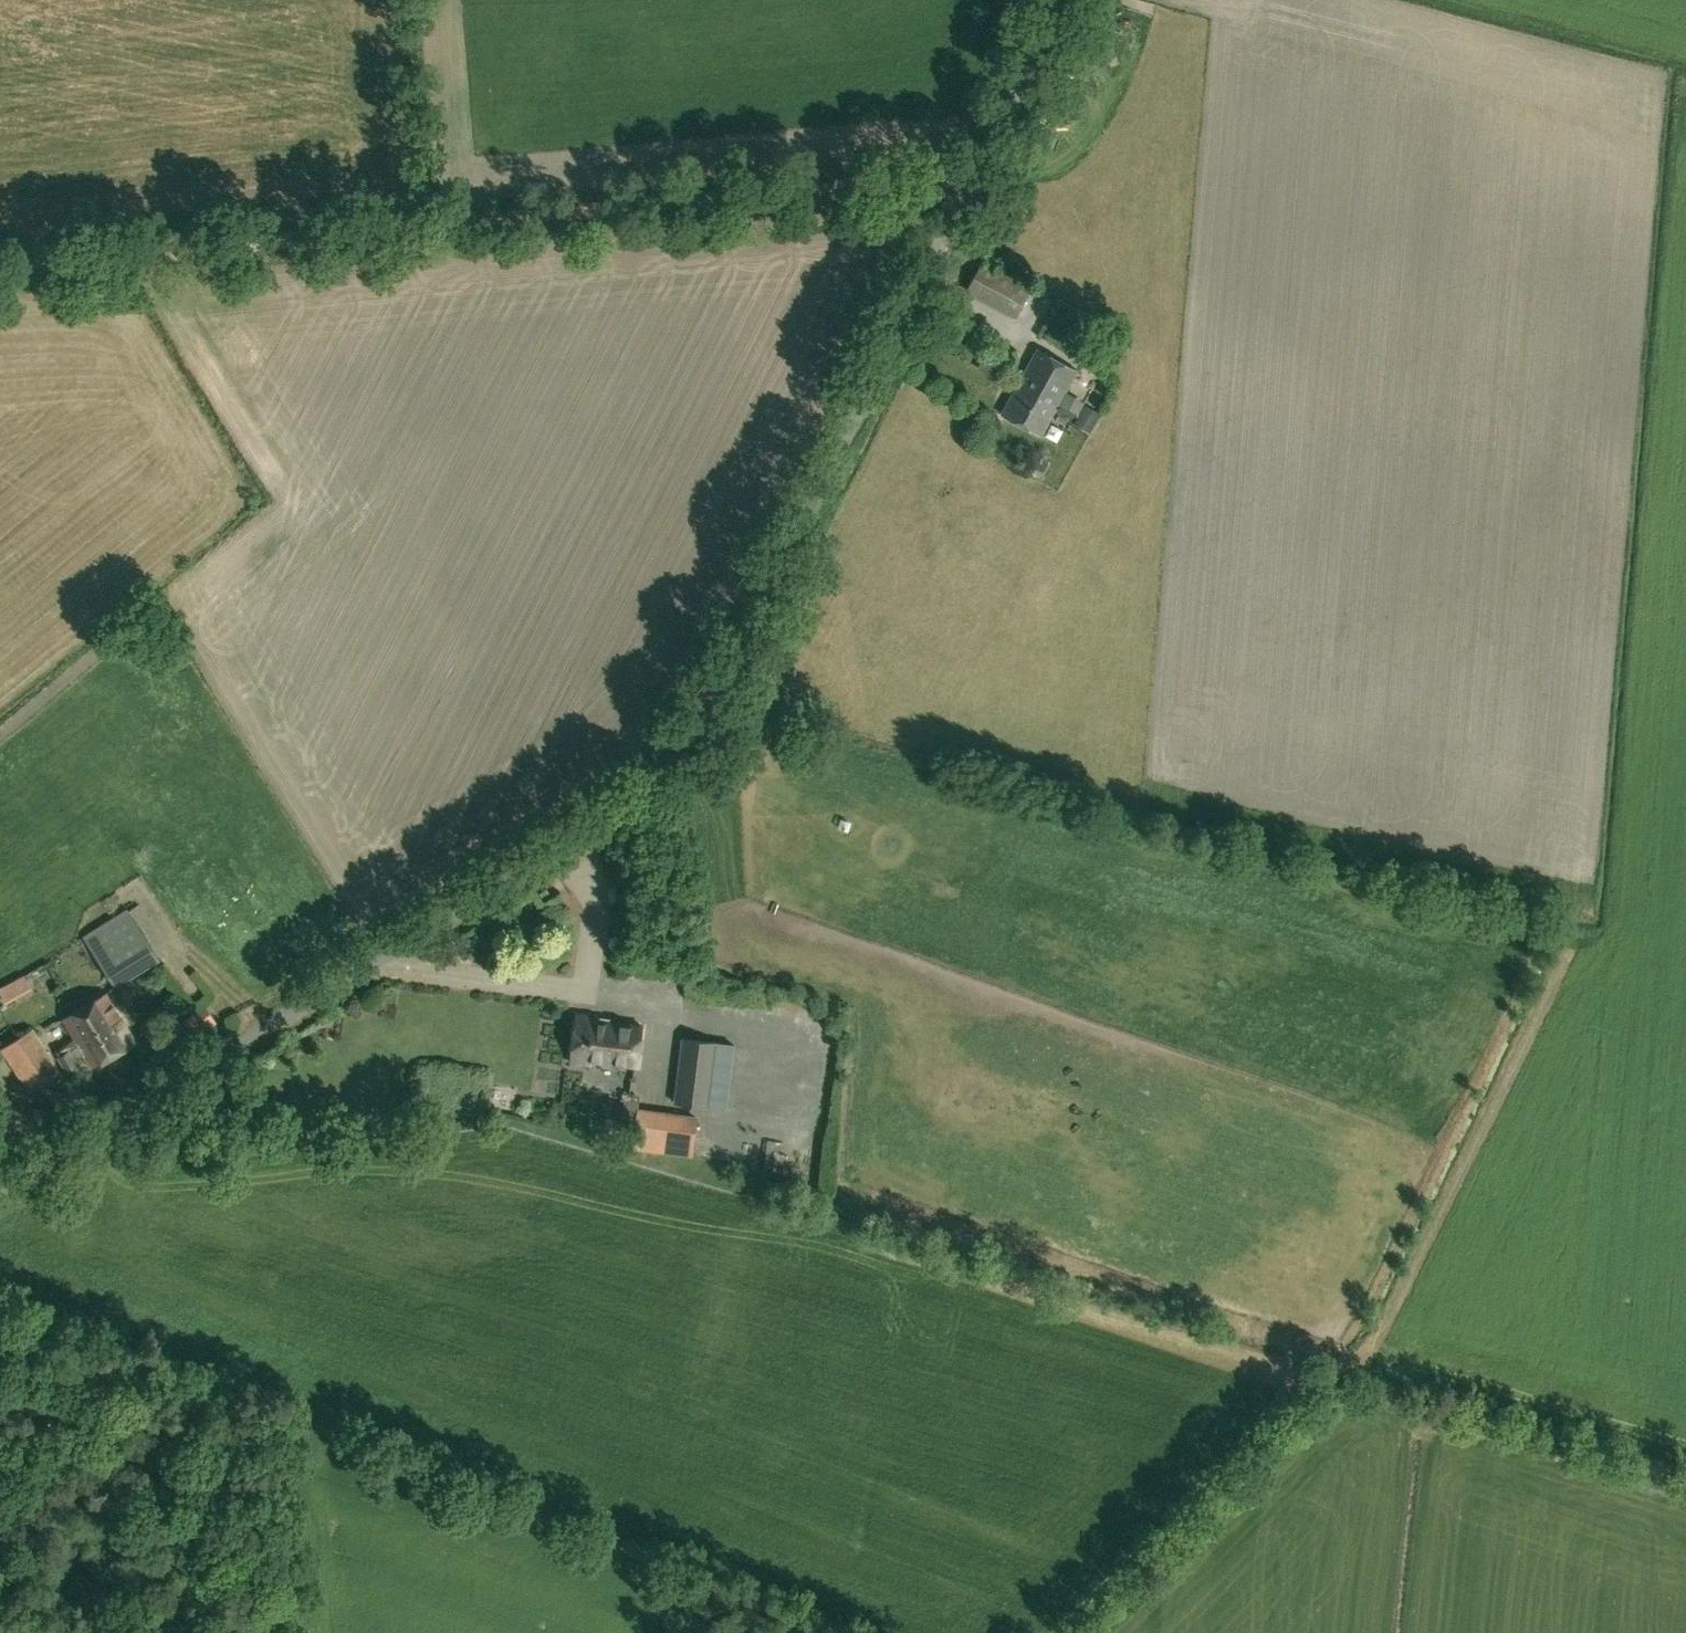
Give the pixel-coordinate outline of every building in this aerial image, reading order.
[(1017,317),(1035,286),(988,258),(970,289),(1017,317)] [(1078,371),(1039,349),(1002,414),(1042,436),(1078,371)] [(1074,424),(1091,433),(1102,412),(1085,403),(1074,424)] [(546,889),(540,894),(544,900),(550,895),(546,889)] [(159,962),(142,932),(153,925),(138,902),(88,934),(96,946),(93,948),(109,973),(115,969),(123,983),(159,962)] [(123,1024),(127,1022),(117,1005),(113,1008),(105,994),(62,1020),(91,1069),(134,1044),(123,1024)] [(179,1023),(192,1043),(219,1025),(206,1005),(179,1023)] [(591,1062),(637,1068),(642,1027),(595,1022),(596,1018),(576,1015),(570,1063),(590,1066),(591,1062)] [(33,1030),(4,1048),(31,1091),(60,1073),(33,1030)] [(79,1065),(70,1050),(75,1047),(71,1039),(55,1049),(59,1056),(58,1057),(67,1072),(79,1065)] [(710,1108),(718,1045),(687,1041),(679,1104),(710,1108)] [(633,1147),(693,1156),(698,1116),(638,1108),(633,1147)]
